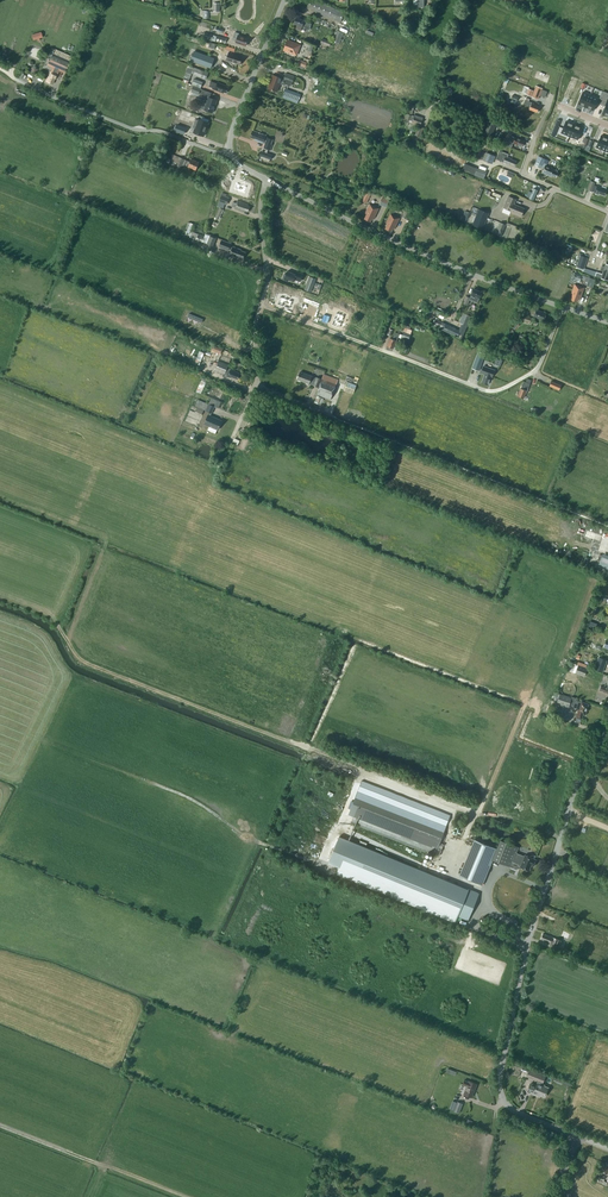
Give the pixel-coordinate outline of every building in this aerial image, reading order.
[(314,0),(310,0),(307,8),(341,22),(344,12),(314,0)] [(294,23),(298,25),(296,29),(300,30),(302,27),(302,26),(309,29),(313,20),(305,17),(304,20),(297,17),(294,23)] [(344,33),(337,30),(333,41),(339,44),(344,33)] [(39,38),(42,37),(41,32),(31,34),(33,40),(37,39),(37,41),(40,40),(39,38)] [(214,34),(204,32),(203,37),(212,40),(214,34)] [(238,35),(239,33),(235,32),(232,40),(236,41),(236,42),(246,45),(248,38),(238,35)] [(284,50),(296,54),(300,45),(288,40),(284,50)] [(194,51),(191,60),(211,68),(213,62),(214,58),(207,55),(194,51)] [(234,54),(229,52),(226,61),(231,62),(232,62),(240,64),(242,57),(234,54)] [(52,55),(49,61),(66,69),(69,63),(52,55)] [(307,62),(300,59),(298,64),(305,67),(307,62)] [(204,71),(194,67),(192,73),(201,77),(204,71)] [(55,74),(57,69),(54,68),(52,72),(50,72),(46,81),(52,84),(54,78),(56,79),(57,75),(55,74)] [(286,79),(292,82),(294,76),(286,73),(284,79),(285,79),(286,79)] [(284,85),(286,79),(285,79),(284,79),(282,79),(282,78),(273,75),(271,81),(269,88),(277,91),(280,83),(284,85)] [(203,82),(194,79),(192,84),(200,87),(203,82)] [(209,86),(215,88),(214,89),(223,93),(224,92),(226,93),(228,87),(226,86),(226,85),(217,82),(217,83),(211,81),(209,86)] [(536,85),(532,96),(538,99),(542,88),(536,85)] [(191,92),(198,94),(201,88),(193,86),(191,92)] [(297,103),(299,99),(301,94),(286,88),(282,97),(297,103)] [(209,96),(210,93),(211,93),(202,89),(200,95),(206,97),(207,95),(209,96)] [(583,91),(578,104),(586,107),(591,95),(583,91)] [(591,95),(586,107),(593,110),(599,98),(591,95)] [(205,99),(201,108),(204,109),(212,112),(217,100),(209,97),(208,100),(205,99)] [(529,109),(537,112),(539,106),(534,104),(534,103),(529,101),(530,99),(526,98),(524,104),(530,107),(529,109)] [(420,125),(423,118),(414,114),(414,116),(408,114),(406,119),(410,120),(410,119),(412,120),(412,122),(420,125)] [(195,127),(193,132),(204,136),(209,123),(201,120),(196,119),(193,127),(195,127)] [(488,121),(483,133),(491,137),(497,124),(488,121)] [(566,121),(561,133),(570,136),(575,124),(566,121)] [(575,124),(570,136),(578,139),(583,127),(575,124)] [(250,137),(256,139),(256,140),(263,143),(264,141),(266,141),(264,147),(271,150),(272,144),(271,144),(273,139),(267,137),(267,138),(266,138),(267,135),(253,130),(250,137)] [(516,137),(511,135),(507,145),(512,146),(513,143),(517,145),(517,144),(522,146),(524,141),(520,139),(516,137)] [(596,147),(605,150),(607,142),(607,138),(601,135),(596,147)] [(507,163),(514,166),(516,161),(511,159),(507,157),(508,154),(500,151),(496,159),(503,162),(507,163)] [(265,152),(263,159),(269,162),(270,159),(271,159),(273,155),(265,152)] [(492,164),(496,156),(486,152),(483,160),(492,164)] [(541,168),(544,169),(543,171),(549,174),(548,175),(551,176),(552,175),(556,177),(558,172),(553,170),(554,169),(543,164),(545,159),(539,156),(535,165),(541,168)] [(178,172),(184,159),(179,157),(173,170),(178,172)] [(189,164),(188,163),(187,166),(196,170),(199,162),(191,159),(189,164)] [(474,175),(477,168),(465,163),(462,170),(474,175)] [(236,181),(233,189),(246,194),(246,193),(247,189),(248,186),(240,183),(236,181)] [(607,189),(597,186),(596,186),(594,185),(592,189),(592,191),(594,192),(594,193),(598,194),(598,193),(605,195),(607,189)] [(516,199),(508,196),(503,207),(511,210),(510,212),(521,216),(524,208),(514,204),(516,199)] [(387,207),(390,200),(383,197),(380,204),(387,207)] [(249,204),(237,200),(236,203),(233,202),(231,206),(235,207),(234,208),(243,211),(244,210),(248,211),(250,206),(248,206),(249,204)] [(371,221),(372,217),(374,218),(379,208),(370,204),(366,213),(368,214),(365,218),(371,221)] [(406,209),(402,217),(407,219),(410,211),(406,209)] [(483,229),(487,218),(489,213),(479,209),(472,225),(483,229)] [(400,218),(391,214),(387,222),(388,223),(386,228),(391,231),(393,227),(395,228),(400,218)] [(189,236),(191,231),(199,233),(200,230),(193,227),(194,224),(189,222),(185,234),(189,236)] [(501,235),(506,224),(500,222),(495,233),(501,235)] [(196,239),(195,240),(203,242),(205,236),(192,231),(190,237),(196,239)] [(217,238),(210,235),(207,244),(213,246),(217,238)] [(241,257),(243,258),(246,252),(241,250),(241,249),(233,246),(233,247),(230,246),(231,243),(222,239),(219,246),(229,250),(229,248),(232,249),(230,254),(240,258),(241,257)] [(584,269),(588,258),(580,255),(577,267),(584,269)] [(603,266),(601,270),(604,271),(603,274),(597,272),(595,275),(600,277),(607,280),(607,264),(606,264),(605,266),(603,266)] [(289,281),(289,279),(294,281),(294,279),(301,281),(304,273),(297,271),(296,274),(287,271),(286,274),(284,273),(282,279),(289,281)] [(576,272),(573,280),(580,282),(582,274),(577,273),(576,272)] [(304,289),(311,292),(316,279),(309,276),(304,289)] [(590,277),(587,286),(593,288),(596,279),(590,277)] [(571,293),(573,294),(572,299),(577,301),(578,297),(580,298),(584,287),(575,284),(571,293)] [(466,296),(463,302),(467,304),(470,299),(477,302),(479,298),(480,298),(482,292),(474,288),(470,297),(466,296)] [(297,289),(294,300),(302,301),(304,291),(297,289)] [(279,299),(277,304),(285,307),(289,308),(292,301),(280,296),(279,299)] [(546,313),(540,310),(540,311),(531,307),(529,312),(535,314),(534,316),(544,320),(546,313)] [(336,312),(332,324),(340,327),(344,315),(336,312)] [(188,317),(202,323),(203,319),(189,313),(188,317)] [(443,330),(461,338),(471,317),(463,313),(459,322),(462,324),(459,330),(446,324),(443,330)] [(527,321),(530,322),(532,317),(523,314),(521,320),(523,321),(523,320),(525,321),(525,322),(527,322),(527,321)] [(405,327),(404,331),(402,337),(409,340),(413,330),(405,327)] [(393,348),(395,342),(396,343),(399,334),(395,332),(393,339),(391,338),(387,346),(393,348)] [(223,349),(213,344),(211,349),(221,353),(223,349)] [(195,356),(193,360),(196,361),(195,363),(200,364),(204,353),(200,351),(199,352),(197,351),(196,354),(198,355),(197,357),(195,356)] [(479,351),(472,368),(479,370),(486,353),(479,351)] [(499,365),(500,366),(503,360),(497,357),(494,364),(499,365)] [(231,376),(237,379),(240,373),(231,369),(231,368),(227,367),(228,365),(219,361),(215,370),(225,374),(225,372),(228,374),(227,376),(231,377),(231,376)] [(481,373),(485,374),(482,382),(488,384),(490,379),(491,377),(492,377),(495,370),(484,366),(481,373)] [(314,377),(300,372),(297,379),(309,384),(310,380),(314,382),(313,385),(317,387),(321,379),(314,376),(314,377)] [(338,379),(324,374),(316,394),(330,399),(338,379)] [(526,393),(530,384),(524,381),(518,396),(523,398),(526,392),(526,393)] [(552,381),(549,386),(559,390),(561,385),(552,381)] [(356,385),(347,382),(344,390),(353,393),(356,385)] [(317,396),(315,402),(321,405),(324,398),(317,396)] [(212,412),(215,406),(209,404),(198,399),(195,406),(197,407),(195,412),(202,415),(204,409),(206,410),(209,412),(208,414),(208,415),(204,424),(218,429),(222,420),(210,415),(212,412)] [(601,553),(597,564),(607,568),(607,555),(601,553)] [(590,647),(600,651),(601,646),(588,641),(587,645),(590,646),(590,647)] [(603,667),(606,660),(599,657),(596,665),(603,667)] [(585,675),(587,669),(578,665),(576,672),(585,675)] [(599,690),(607,693),(607,685),(607,688),(601,686),(599,690)] [(561,705),(562,703),(569,706),(570,704),(572,698),(561,694),(557,703),(561,705)] [(583,713),(585,714),(586,713),(587,711),(586,711),(588,704),(581,701),(581,702),(575,700),(573,706),(573,707),(579,709),(578,711),(578,712),(576,717),(581,718),(583,713)] [(434,853),(439,855),(443,846),(439,845),(448,821),(364,788),(351,821),(434,853)] [(465,926),(479,893),(339,836),(325,869),(465,926)] [(530,857),(525,855),(524,856),(516,853),(518,847),(501,840),(493,859),(510,866),(513,861),(521,864),(520,867),(529,870),(531,865),(534,866),(536,860),(533,859),(535,856),(533,855),(531,856),(530,857)] [(570,933),(564,930),(561,937),(567,940),(570,933)] [(559,947),(561,940),(556,938),(555,940),(552,939),(553,937),(549,935),(549,936),(543,933),(541,939),(547,941),(547,942),(553,944),(553,945),(559,947)] [(477,1084),(469,1081),(469,1082),(464,1080),(462,1084),(467,1086),(464,1094),(472,1097),(477,1084)] [(544,1085),(538,1082),(536,1085),(531,1083),(527,1091),(539,1096),(540,1094),(544,1096),(548,1087),(544,1086),(544,1085)] [(457,1102),(454,1110),(459,1112),(463,1104),(458,1101),(457,1102)] [(607,1172),(607,1164),(605,1162),(604,1164),(603,1163),(600,1171),(598,1174),(600,1175),(597,1181),(604,1184),(605,1181),(604,1180),(605,1177),(604,1176),(605,1173),(607,1174),(607,1172)]
